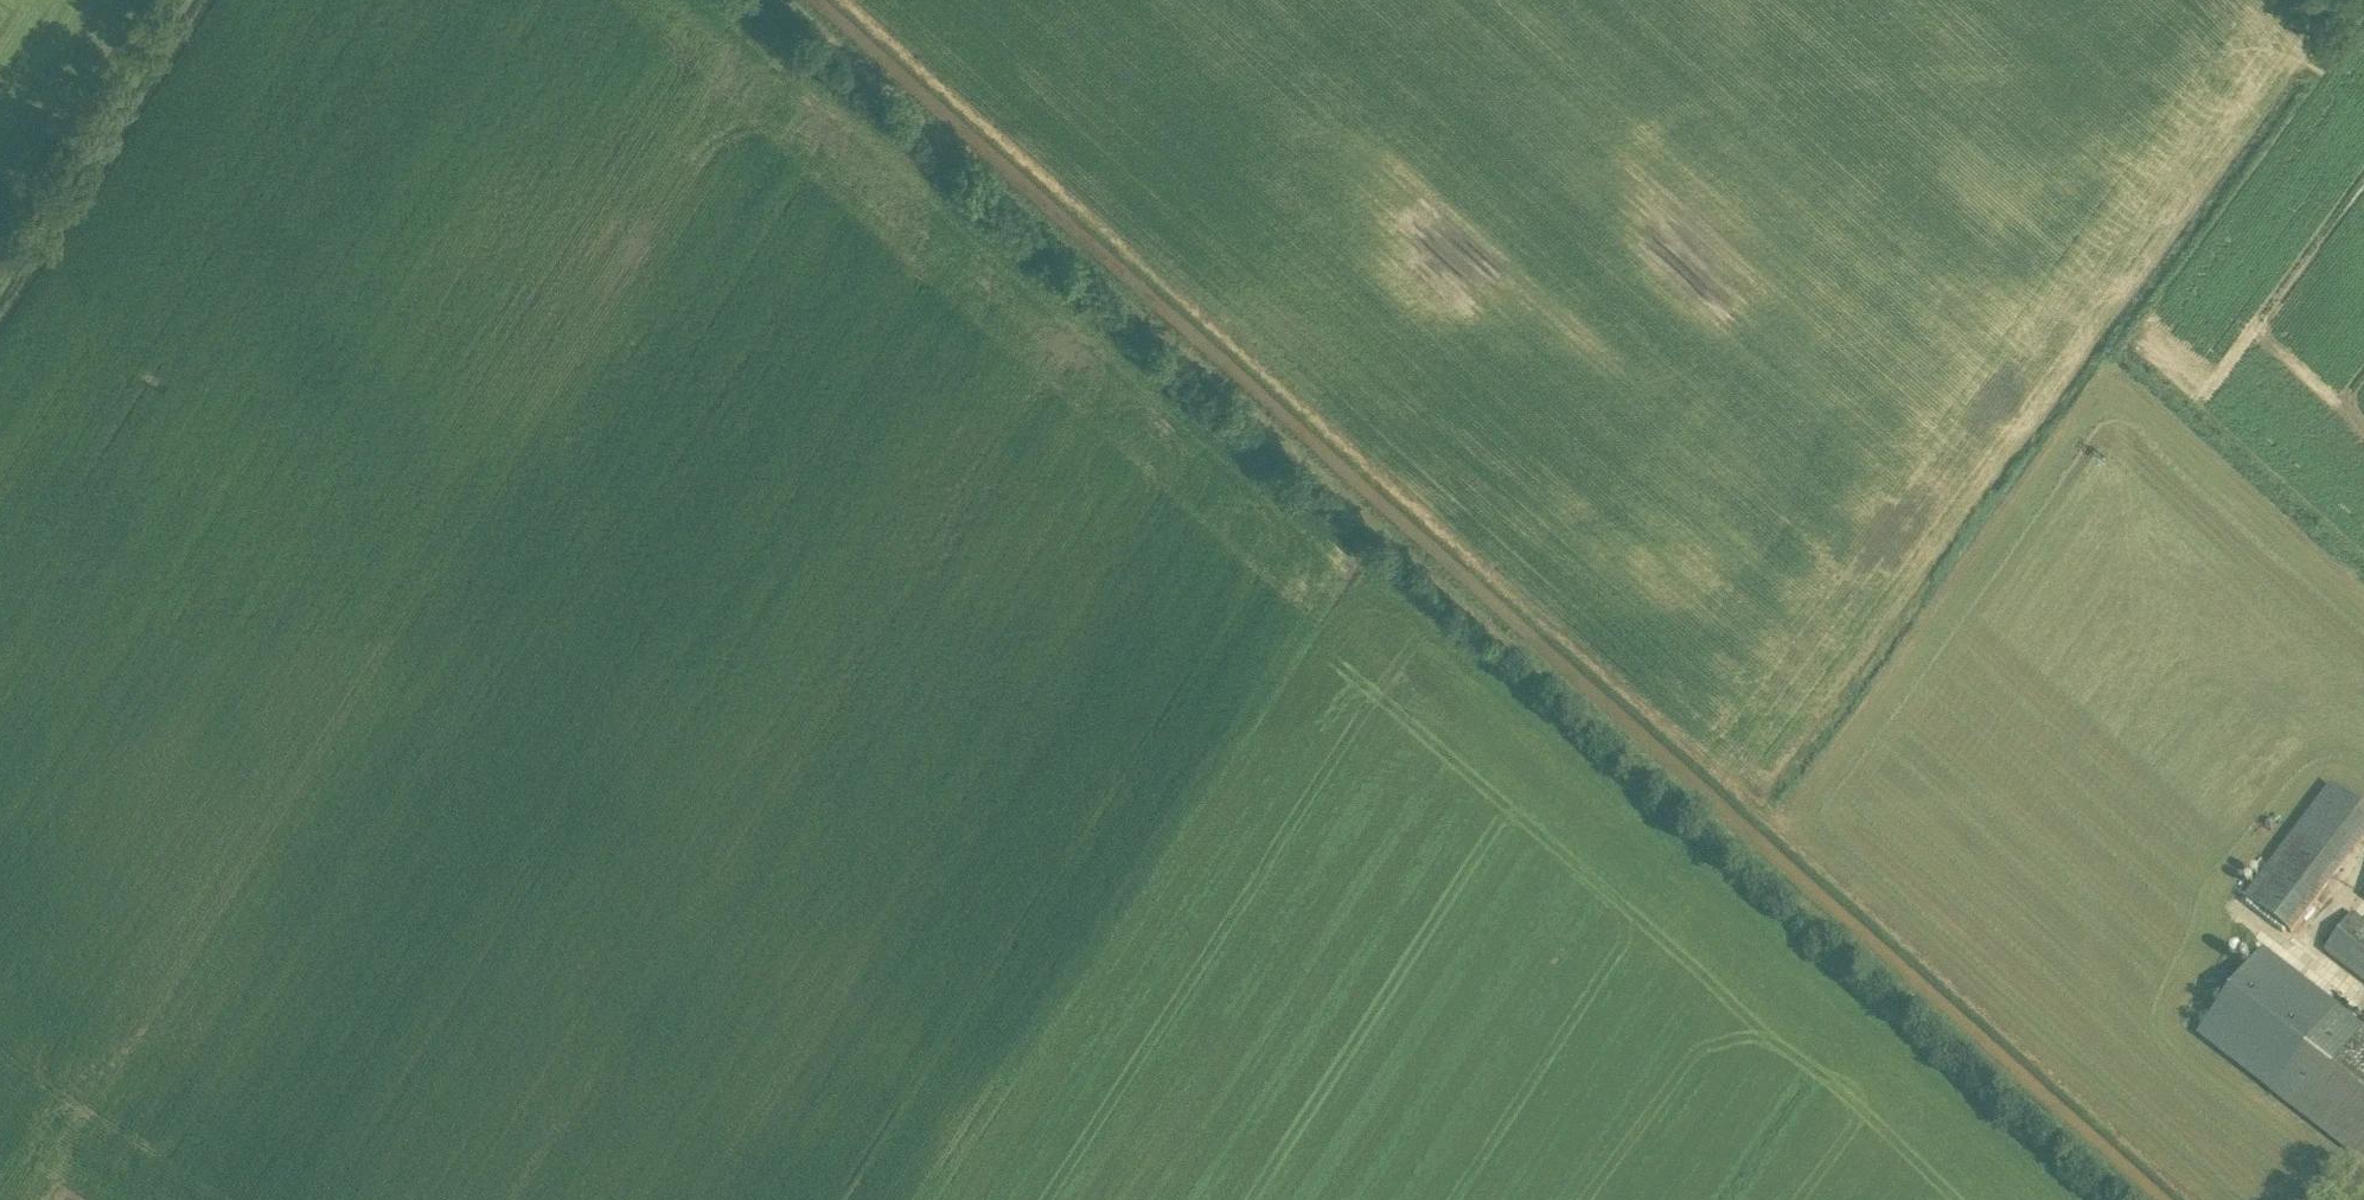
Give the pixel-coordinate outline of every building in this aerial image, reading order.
[(2363,841),(2363,810),(2331,784),(2243,898),(2292,936),(2363,841)] [(2353,913),(2324,952),(2363,983),(2363,922),(2353,913)] [(2263,949),(2196,1036),(2363,1165),(2363,1026),(2263,949)]
